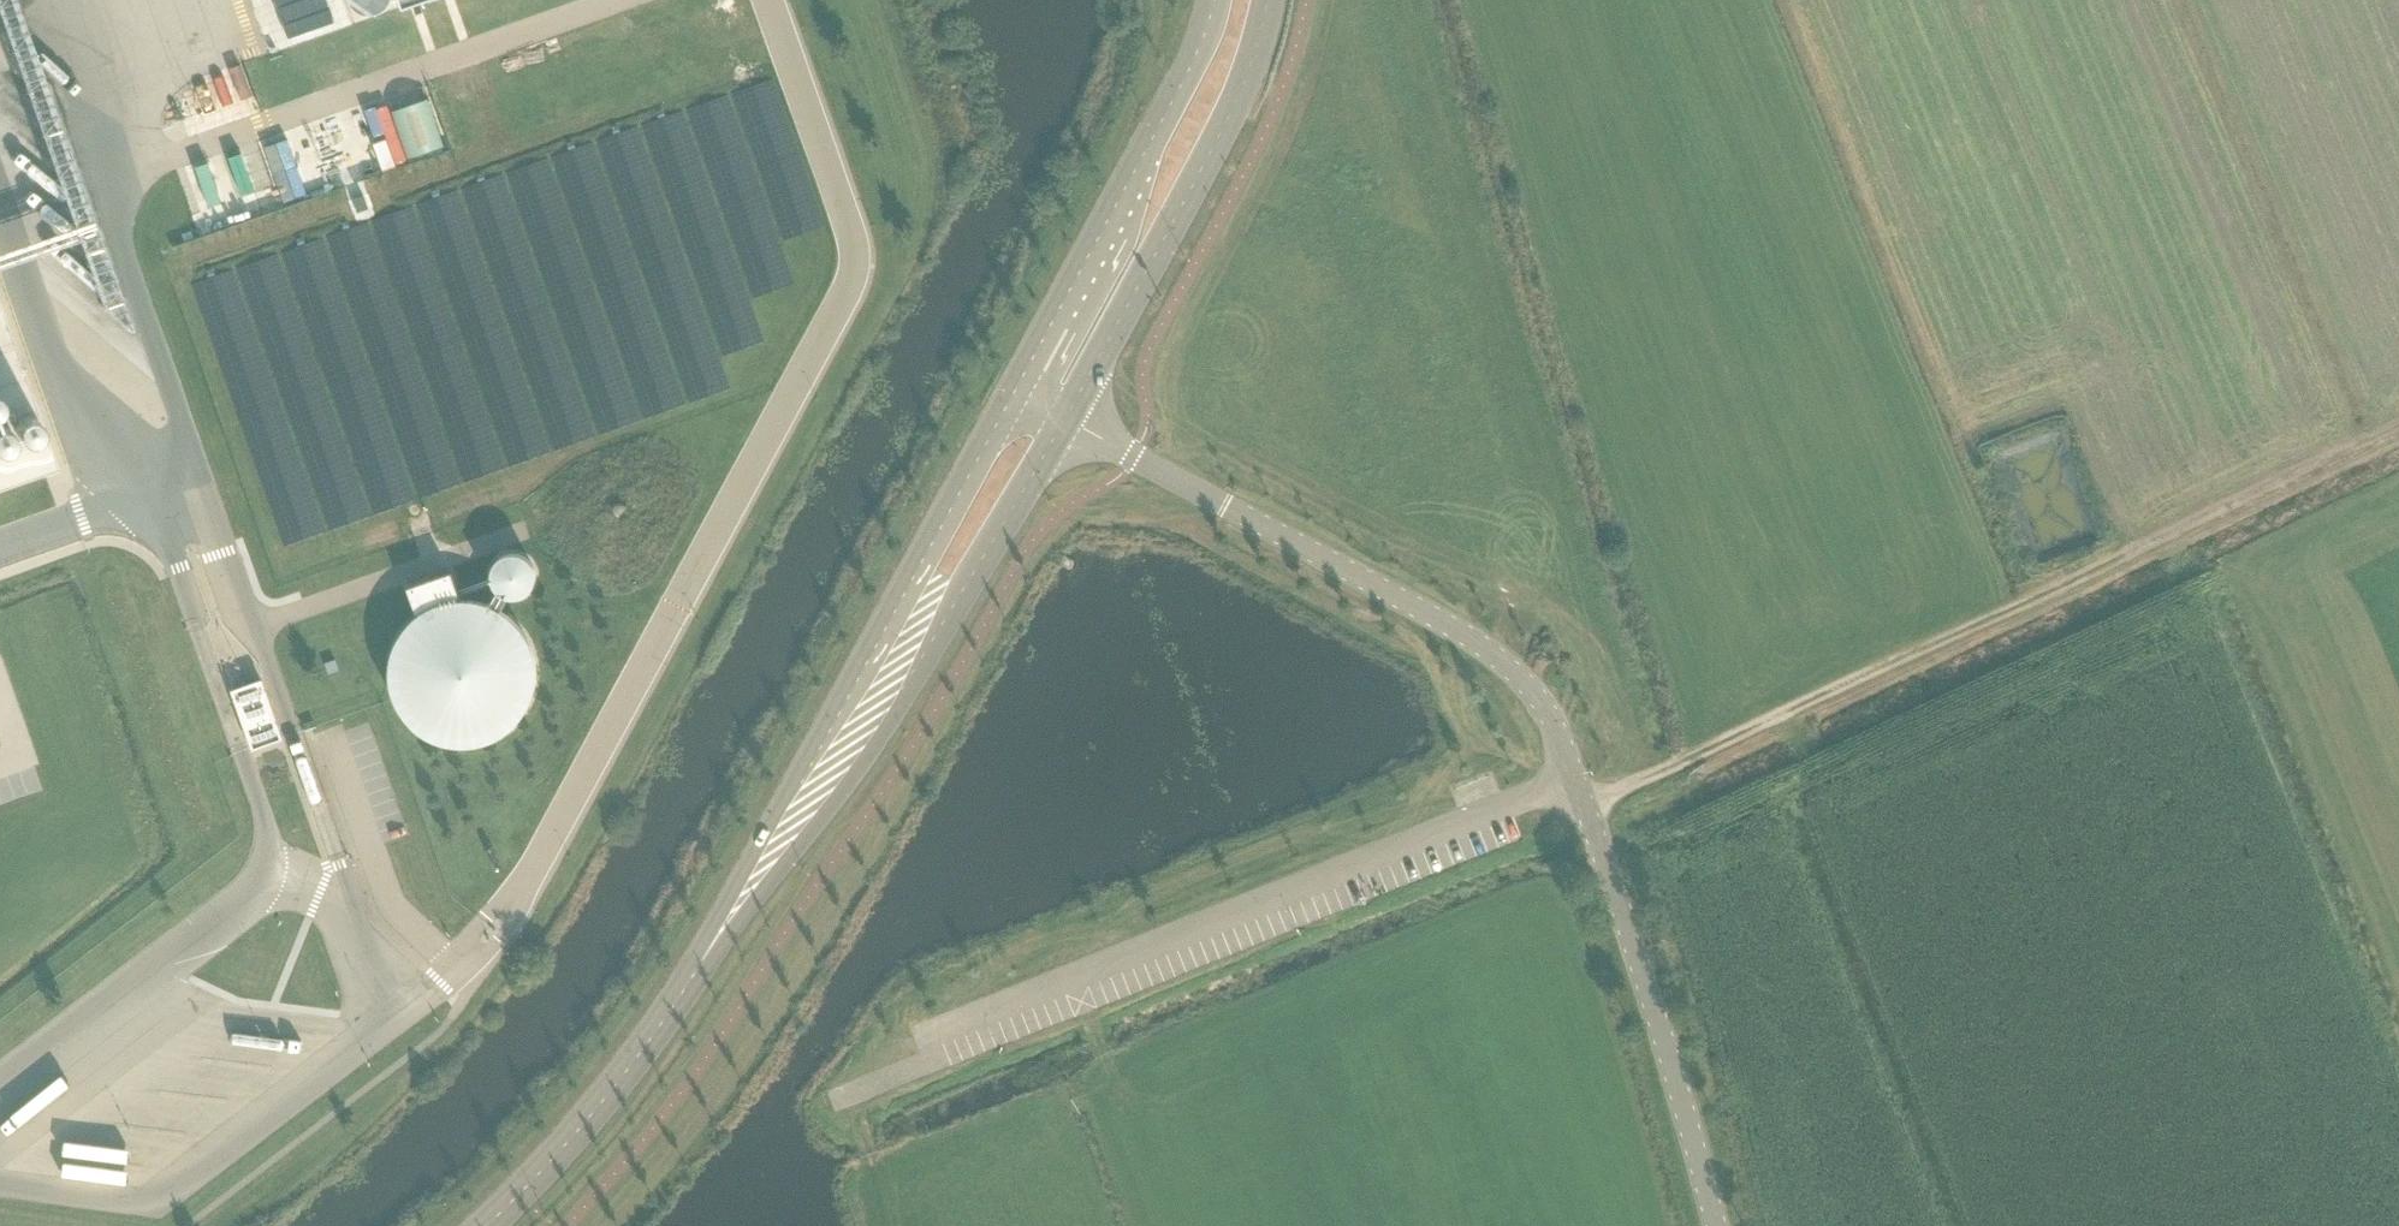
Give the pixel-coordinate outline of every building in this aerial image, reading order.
[(408,159),(445,146),(428,99),(392,111),(408,159)] [(524,595),(530,592),(535,587),(538,581),(539,574),(538,567),(534,561),(529,557),(522,555),(515,554),(509,556),(504,560),(500,566),(498,572),(498,579),(500,585),(504,591),(510,594),(517,596),(524,595)] [(537,709),(544,685),(543,659),(534,635),(517,616),(495,604),(470,599),(444,603),(423,615),(406,633),(396,655),(393,679),(398,703),(411,724),(429,740),(452,749),(476,751),(501,744),(522,730),(537,709)] [(253,751),(285,739),(263,679),(231,690),(253,751)]
